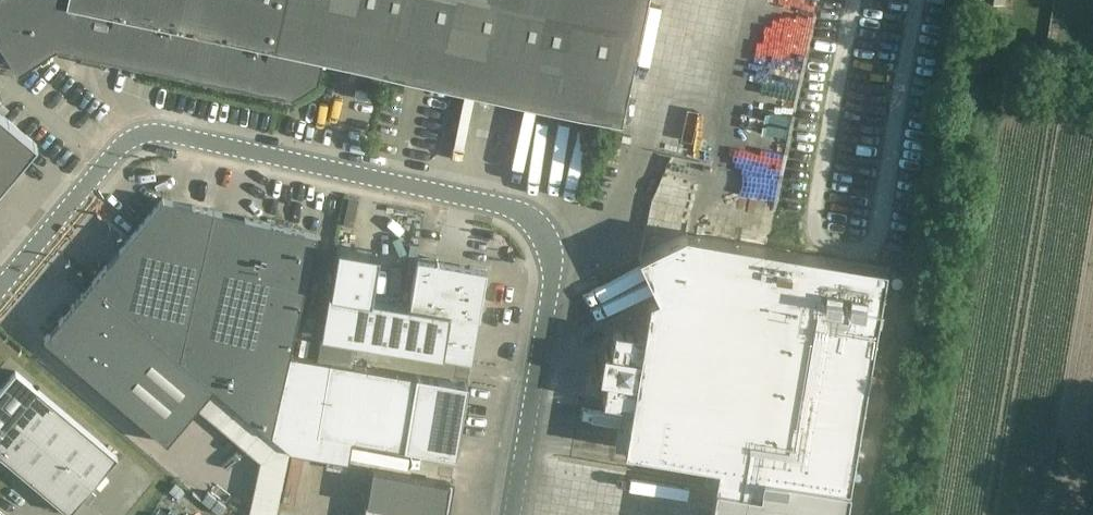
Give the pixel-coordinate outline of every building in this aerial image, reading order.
[(18,71),(56,46),(81,51),(79,59),(101,65),(103,56),(291,96),(318,78),(323,56),(621,120),(647,0),(0,0),(0,43),(18,71)] [(163,198),(126,241),(188,294),(207,208),(163,198)] [(207,208),(188,294),(175,352),(271,434),(289,354),(317,233),(207,208)] [(607,378),(603,400),(632,404),(625,448),(719,464),(716,483),(760,491),(763,472),(850,487),(887,266),(686,232),(639,254),(658,295),(650,299),(644,334),(615,329),(611,350),(606,349),(601,377),(607,378)] [(126,241),(92,281),(175,352),(188,294),(126,241)] [(330,291),(328,291),(321,334),(472,359),(487,269),(439,261),(438,258),(435,260),(417,257),(410,304),(371,298),(379,251),(337,244),(330,291)] [(175,352),(92,281),(44,338),(167,442),(197,407),(212,388),(271,434),(175,352)] [(289,354),(271,434),(291,450),(348,460),(352,439),(456,456),(468,384),(289,354)] [(117,456),(12,368),(0,382),(0,454),(70,512),(117,456)] [(449,481),(372,469),(366,502),(364,514),(444,514),(449,481)]
